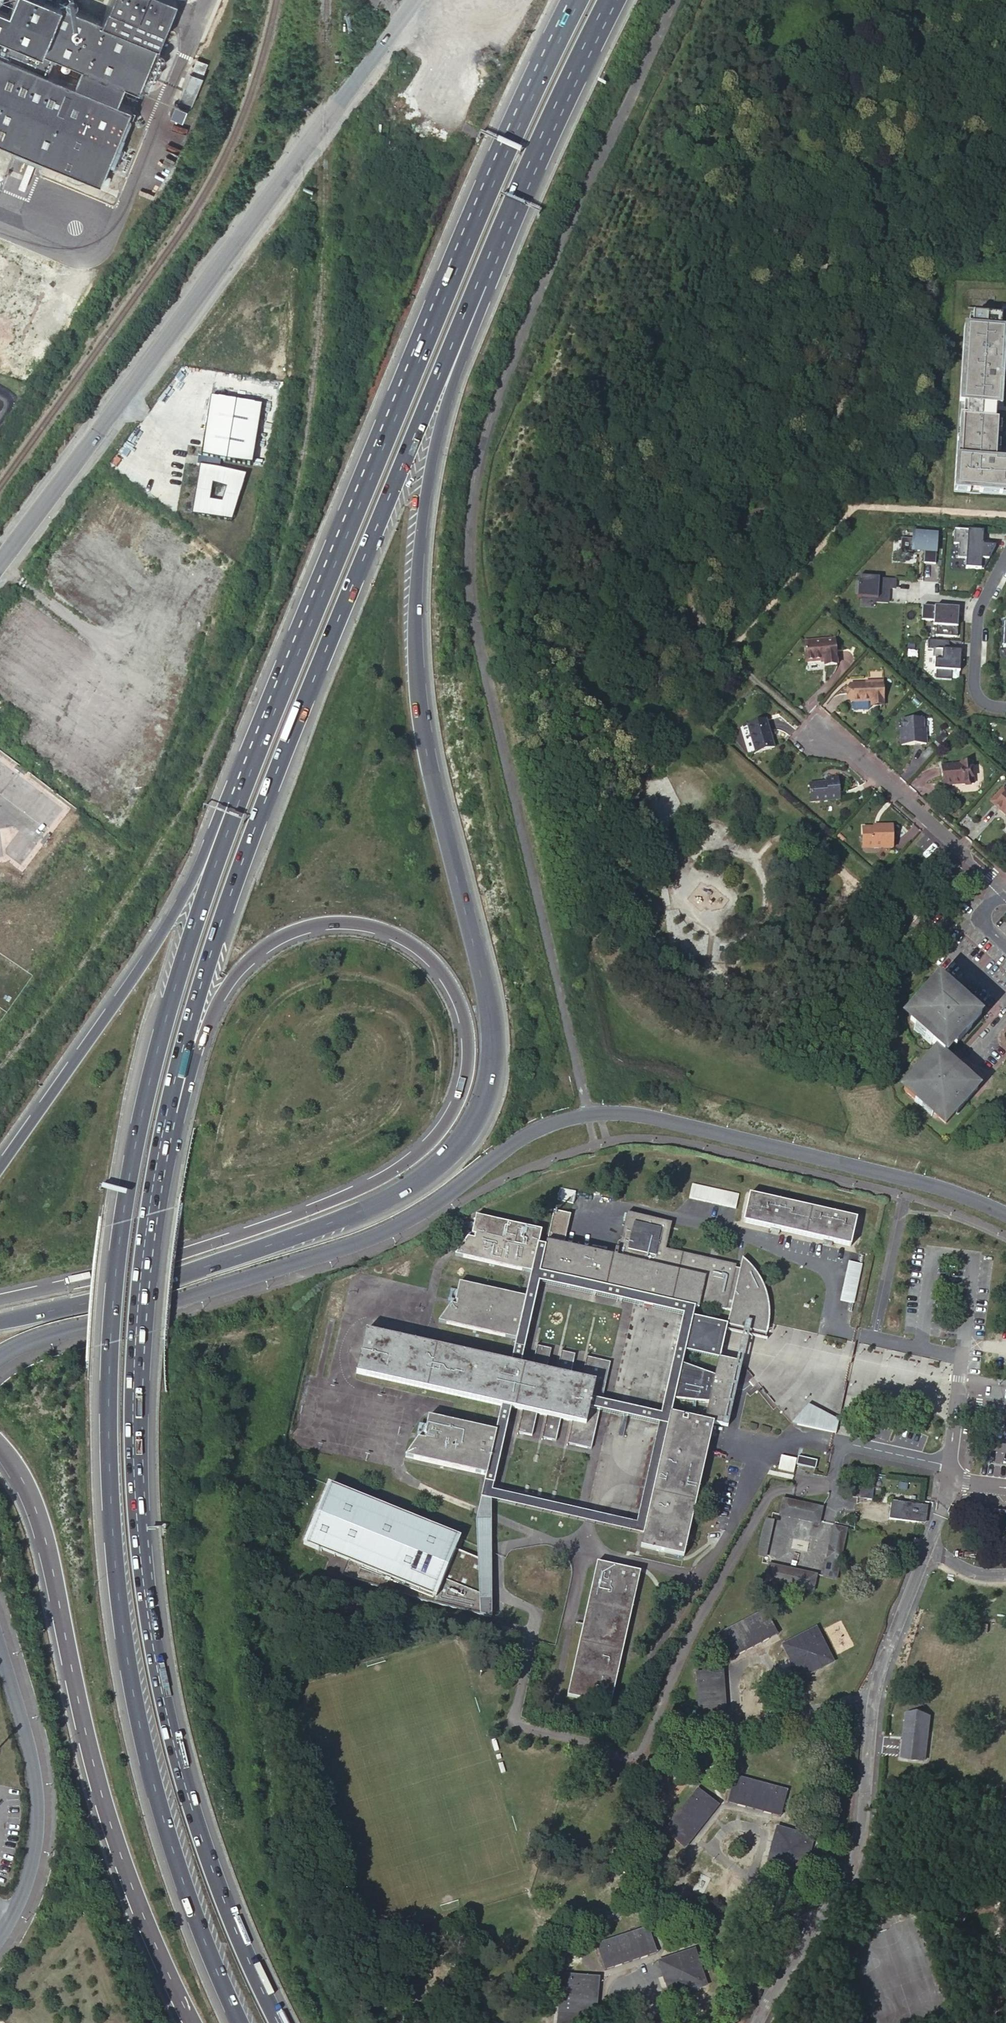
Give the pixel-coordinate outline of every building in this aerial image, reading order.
[(17,146),(46,158),(101,180),(132,104),(104,93),(111,77),(138,88),(157,40),(173,0),(101,0),(95,15),(59,0),(0,0),(0,140),(17,146)] [(473,35),(470,40),(500,55),(503,50),(473,35)] [(191,67),(186,80),(198,85),(204,72),(191,67)] [(192,100),(198,85),(186,80),(180,95),(192,100)] [(188,102),(176,97),(171,108),(183,113),(188,102)] [(46,158),(17,146),(14,154),(43,166),(46,158)] [(1003,333),(1001,332),(1002,317),(973,316),(972,331),(964,330),(959,403),(969,403),(968,419),(963,418),(960,460),(956,460),(954,489),(1005,492),(1005,466),(1001,466),(1001,467),(995,467),(998,421),(995,421),(996,406),(999,406),(1000,393),(1002,393),(1003,376),(1001,376),(1003,333)] [(211,397),(201,457),(220,460),(252,466),(262,405),(211,397)] [(198,457),(196,465),(200,466),(192,514),(232,521),(246,473),(219,469),(220,460),(201,457),(198,457)] [(958,545),(957,559),(966,559),(965,569),(983,570),(995,547),(982,546),(982,532),(954,531),(953,545),(958,545)] [(901,540),(900,553),(911,554),(911,551),(919,552),(920,550),(924,550),(923,564),(935,564),(937,535),(912,533),(912,540),(901,540)] [(885,589),(894,589),(895,580),(858,578),(857,598),(876,599),(876,603),(887,604),(887,594),(885,593),(885,589)] [(936,622),(936,636),(957,638),(958,618),(959,609),(951,609),(922,607),(922,621),(936,622)] [(949,643),(928,641),(927,650),(933,651),(932,658),(935,659),(934,671),(936,671),(935,680),(951,681),(951,672),(959,673),(959,679),(961,652),(948,651),(949,643)] [(824,668),(835,667),(834,643),(804,644),(805,664),(824,663),(824,668)] [(961,643),(949,643),(948,651),(961,652),(961,643)] [(870,705),(883,705),(882,683),(868,683),(869,685),(850,686),(851,703),(870,702),(870,705)] [(902,747),(926,746),(926,730),(923,730),(922,720),(902,721),(903,736),(901,736),(902,747)] [(755,754),(774,748),(765,721),(746,727),(755,754)] [(961,786),(973,785),(971,763),(960,764),(960,765),(941,766),(943,786),(953,786),(953,783),(961,783),(961,786)] [(810,805),(839,802),(837,780),(825,781),(826,785),(808,786),(810,805)] [(1004,789),(992,803),(1001,812),(1005,817),(1005,791),(1004,789)] [(880,829),(873,829),(862,829),(863,849),(892,848),(892,826),(880,827),(880,829)] [(935,981),(924,993),(927,996),(938,984),(935,981)] [(943,1054),(947,1049),(953,1042),(956,1045),(972,1028),(970,1027),(981,1016),(952,990),(949,994),(938,984),(927,996),(924,993),(914,1004),(921,1010),(910,1021),(917,1027),(913,1030),(931,1045),(932,1044),(938,1049),(943,1054)] [(914,1079),(905,1089),(904,1090),(915,1100),(914,1101),(931,1117),(934,1113),(946,1123),(956,1112),(957,1113),(967,1102),(964,1099),(974,1087),(963,1077),(966,1074),(943,1054),(938,1049),(928,1060),(926,1059),(911,1076),(914,1079)] [(964,1099),(967,1102),(977,1090),(974,1087),(964,1099)] [(738,1193),(692,1184),(689,1198),(735,1208),(738,1193)] [(744,1223),(851,1246),(857,1219),(750,1195),(744,1223)] [(562,1240),(569,1214),(557,1210),(550,1236),(562,1240)] [(511,1363),(520,1366),(526,1342),(540,1283),(685,1315),(694,1317),(695,1316),(697,1308),(700,1309),(701,1305),(730,1311),(728,1325),(726,1330),(767,1340),(766,1339),(769,1324),(770,1321),(770,1317),(770,1314),(770,1311),(770,1308),(769,1306),(769,1303),(769,1301),(768,1300),(768,1298),(767,1296),(767,1294),(766,1292),(765,1289),(764,1286),(763,1284),(762,1282),(761,1280),(759,1277),(758,1275),(757,1274),(755,1271),(754,1270),(753,1268),(751,1267),(750,1265),(749,1264),(747,1262),(746,1261),(743,1259),(740,1269),(736,1268),(737,1265),(666,1250),(672,1223),(626,1213),(618,1251),(615,1251),(613,1257),(546,1242),(545,1247),(538,1246),(541,1232),(475,1218),(470,1240),(467,1240),(456,1258),(532,1274),(526,1299),(460,1284),(455,1307),(451,1306),(438,1323),(516,1340),(511,1363)] [(848,1261),(840,1300),(854,1303),(862,1263),(848,1261)] [(662,1414),(603,1401),(591,1399),(589,1408),(601,1411),(660,1423),(660,1424),(669,1426),(669,1424),(672,1414),(677,1399),(710,1402),(715,1376),(684,1364),(687,1350),(720,1358),(726,1330),(728,1325),(695,1316),(694,1317),(685,1315),(662,1414)] [(589,1408),(591,1399),(603,1401),(611,1363),(588,1357),(588,1355),(582,1379),(571,1377),(576,1355),(563,1352),(564,1350),(563,1350),(558,1374),(550,1372),(555,1350),(541,1347),(542,1345),(541,1345),(536,1369),(520,1366),(511,1363),(366,1331),(356,1374),(501,1406),(510,1408),(526,1412),(521,1436),(522,1434),(536,1437),(540,1415),(548,1416),(543,1440),(544,1439),(557,1442),(562,1420),(573,1422),(567,1446),(568,1446),(568,1444),(592,1449),(601,1411),(589,1408)] [(738,1361),(720,1358),(715,1376),(710,1402),(705,1421),(713,1423),(723,1425),(738,1361)] [(839,1419),(808,1404),(792,1423),(836,1433),(839,1419)] [(493,1484),(510,1408),(501,1406),(495,1432),(427,1417),(422,1440),(417,1439),(404,1458),(485,1476),(483,1482),(484,1482),(493,1484)] [(682,1556),(713,1423),(705,1421),(672,1414),(669,1424),(669,1426),(644,1534),(641,1547),(682,1556)] [(484,1482),(480,1498),(644,1534),(669,1426),(660,1424),(637,1524),(491,1491),(493,1484),(484,1482)] [(287,1433),(284,1443),(292,1445),(294,1435),(287,1433)] [(795,1465),(813,1469),(816,1461),(797,1457),(795,1465)] [(439,1594),(462,1533),(328,1484),(306,1546),(439,1594)] [(872,1489),(849,1486),(847,1497),(870,1500),(872,1489)] [(780,1499),(777,1515),(818,1523),(821,1507),(780,1499)] [(921,1506),(890,1502),(888,1520),(918,1524),(919,1523),(924,1524),(926,1508),(920,1507),(921,1506)] [(764,1557),(771,1521),(769,1520),(764,1520),(763,1521),(763,1523),(762,1525),(762,1527),(761,1529),(760,1531),(760,1533),(760,1535),(759,1537),(759,1539),(759,1541),(758,1543),(758,1544),(758,1546),(758,1547),(757,1549),(757,1551),(757,1554),(757,1556),(762,1557),(764,1557)] [(832,1525),(823,1576),(836,1579),(845,1528),(832,1525)] [(808,1542),(792,1538),(790,1549),(806,1552),(808,1542)] [(567,1695),(611,1705),(640,1572),(597,1562),(567,1695)] [(816,1574),(768,1565),(767,1565),(764,1581),(813,1591),(816,1574)] [(725,1653),(773,1628),(764,1611),(715,1636),(725,1653)] [(776,1635),(773,1628),(725,1653),(728,1660),(776,1635)] [(832,1662),(815,1629),(782,1646),(799,1679),(832,1662)] [(722,1671),(714,1672),(719,1725),(726,1725),(722,1671)] [(719,1725),(714,1672),(695,1673),(699,1727),(719,1725)] [(926,1711),(904,1708),(900,1752),(922,1754),(926,1711)] [(729,1795),(781,1809),(786,1790),(734,1776),(729,1795)] [(679,1843),(712,1801),(696,1788),(662,1831),(679,1843)] [(780,1817),(781,1809),(729,1795),(727,1803),(780,1817)] [(719,1805),(712,1801),(679,1843),(685,1848),(719,1805)] [(803,1873),(811,1838),(777,1828),(767,1863),(803,1873)] [(602,1963),(654,1946),(647,1927),(595,1944),(602,1963)] [(656,1953),(654,1946),(602,1963),(604,1970),(656,1953)] [(706,1985),(694,1951),(659,1962),(671,1996),(706,1985)] [(591,1976),(561,1973),(556,2022),(587,2022),(591,1976)] [(591,1976),(587,2022),(595,2022),(599,1977),(591,1976)]
